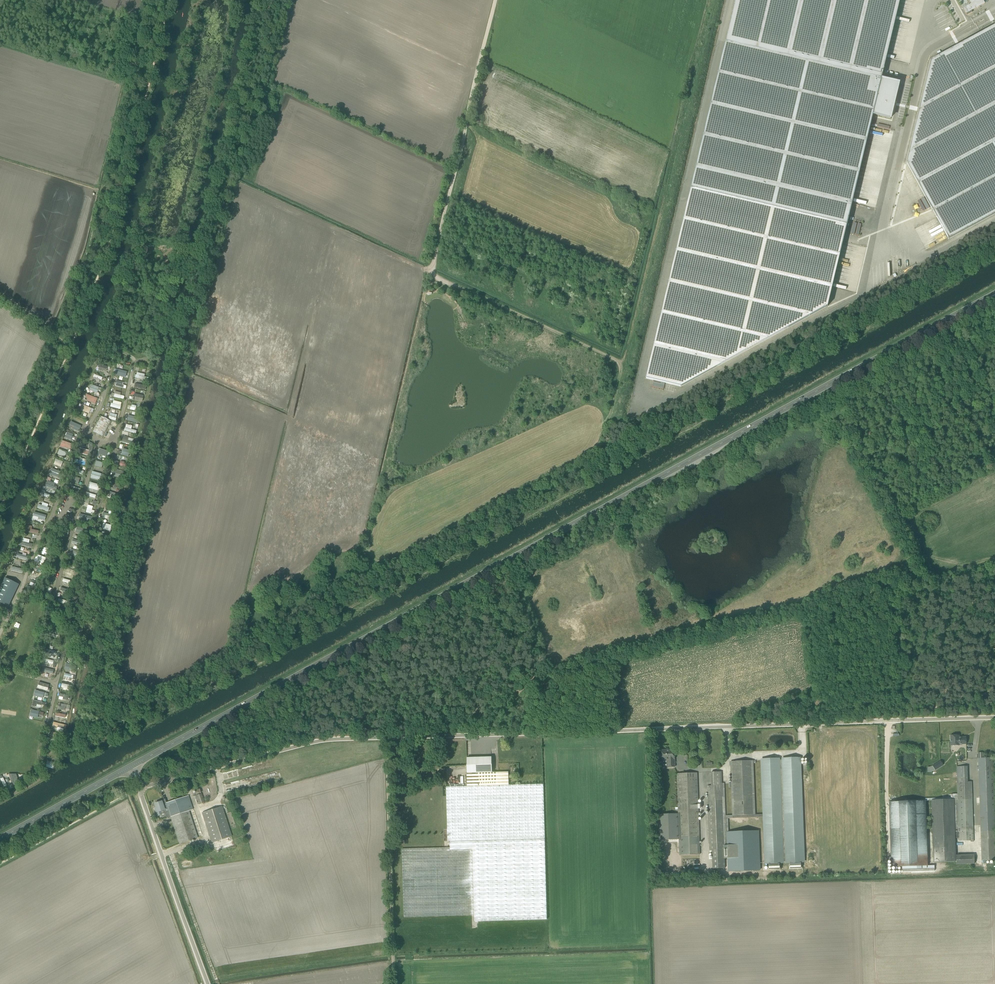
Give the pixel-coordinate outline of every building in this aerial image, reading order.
[(881,79),(897,13),(900,0),(736,0),(726,42),(881,79)] [(966,13),(985,3),(983,0),(971,0),(970,1),(971,4),(963,8),(966,13)] [(994,214),(994,26),(931,60),(907,163),(948,239),(994,214)] [(899,83),(881,79),(726,42),(691,188),(847,225),(873,115),(891,119),(899,83)] [(847,225),(691,188),(646,378),(681,387),(828,306),(847,225)] [(148,381),(148,378),(145,377),(146,374),(137,372),(137,375),(134,374),(133,377),(148,381)] [(101,383),(103,377),(94,374),(92,379),(101,383)] [(124,382),(113,380),(112,385),(126,388),(127,385),(123,385),(124,382)] [(86,389),(98,393),(98,390),(100,391),(101,388),(91,384),(90,387),(87,386),(86,389)] [(125,396),(121,395),(121,393),(116,391),(114,397),(124,399),(125,396)] [(134,393),(133,399),(143,402),(145,396),(134,393)] [(88,398),(87,401),(96,404),(98,398),(86,394),(86,397),(88,398)] [(79,404),(79,406),(81,407),(80,411),(89,413),(89,411),(93,412),(94,408),(79,404)] [(129,415),(127,420),(138,423),(140,417),(129,415)] [(111,421),(101,416),(93,431),(103,436),(111,421)] [(79,432),(82,425),(71,421),(69,428),(79,432)] [(65,438),(75,441),(77,435),(67,432),(65,438)] [(132,445),(134,438),(124,436),(122,442),(132,445)] [(62,440),(60,446),(72,450),(74,444),(62,440)] [(90,456),(94,443),(90,442),(88,450),(82,448),(81,453),(90,456)] [(99,448),(98,454),(109,457),(110,451),(99,448)] [(123,448),(122,455),(129,457),(130,450),(123,448)] [(54,464),(61,467),(63,462),(56,459),(54,464)] [(51,468),(50,474),(61,477),(63,471),(51,468)] [(112,475),(120,478),(122,472),(114,469),(112,475)] [(91,477),(100,480),(102,473),(92,471),(91,477)] [(48,480),(46,486),(55,490),(58,484),(48,480)] [(35,511),(33,516),(45,520),(47,515),(35,511)] [(79,519),(91,522),(92,516),(80,514),(79,519)] [(75,532),(82,534),(84,529),(77,526),(75,532)] [(6,578),(0,590),(0,603),(8,607),(19,585),(6,578)] [(48,691),(50,685),(39,682),(37,688),(48,691)] [(34,695),(39,697),(38,699),(43,701),(45,692),(35,690),(34,695)] [(34,700),(32,705),(42,708),(43,702),(34,700)] [(42,719),(44,713),(32,709),(30,715),(42,719)] [(65,732),(66,725),(54,722),(52,729),(65,732)] [(960,745),(960,744),(966,744),(966,737),(959,737),(959,735),(950,735),(951,746),(960,745)] [(929,862),(926,742),(918,742),(917,736),(897,736),(898,742),(890,743),(893,863),(929,862)] [(662,757),(662,759),(667,758),(668,767),(675,767),(674,749),(669,749),(669,750),(662,750),(662,754),(661,755),(661,757),(662,757)] [(983,860),(983,863),(985,863),(985,860),(994,860),(994,797),(994,763),(992,763),(992,758),(983,758),(983,754),(978,754),(979,767),(977,767),(977,771),(979,771),(981,861),(983,860)] [(466,758),(467,772),(492,772),(492,757),(466,758)] [(53,769),(55,759),(51,758),(51,761),(47,761),(46,767),(53,769)] [(763,814),(755,815),(733,816),(733,818),(763,817),(765,863),(804,861),(801,759),(761,760),(763,814)] [(755,815),(753,761),(731,761),(733,816),(755,815)] [(967,766),(957,767),(958,794),(952,794),(953,799),(954,829),(959,829),(959,838),(959,840),(970,840),(970,842),(973,842),(971,782),(967,782),(967,766)] [(269,772),(270,779),(281,777),(279,770),(269,772)] [(493,772),(492,772),(467,772),(467,773),(467,786),(508,785),(508,772),(493,772)] [(727,833),(726,816),(725,783),(722,783),(721,772),(711,772),(712,786),(707,786),(710,851),(712,851),(713,868),(725,868),(725,856),(728,856),(728,855),(729,855),(729,853),(729,848),(727,849),(727,833)] [(700,855),(697,773),(677,773),(678,807),(679,814),(658,814),(659,840),(679,839),(680,855),(700,855)] [(545,839),(543,784),(508,785),(467,786),(446,787),(447,841),(450,841),(472,841),(545,839)] [(196,796),(199,805),(205,803),(202,794),(196,796)] [(193,809),(188,796),(166,803),(170,817),(179,844),(198,838),(189,811),(193,809)] [(155,808),(157,816),(161,815),(161,811),(163,810),(166,818),(170,817),(166,803),(165,799),(161,800),(161,801),(155,803),(156,807),(155,808)] [(934,862),(955,861),(954,855),(946,855),(946,847),(954,847),(954,838),(959,838),(959,829),(954,829),(953,799),(932,800),(934,862)] [(212,843),(231,836),(222,806),(202,813),(212,843)] [(761,871),(759,832),(729,833),(727,833),(727,849),(729,848),(729,853),(729,855),(728,855),(728,856),(729,872),(761,871)] [(472,841),(474,915),(474,922),(547,920),(545,839),(472,841)] [(402,849),(404,917),(474,915),(472,841),(450,841),(450,848),(402,849)] [(977,854),(959,855),(959,864),(977,864),(977,854)]
